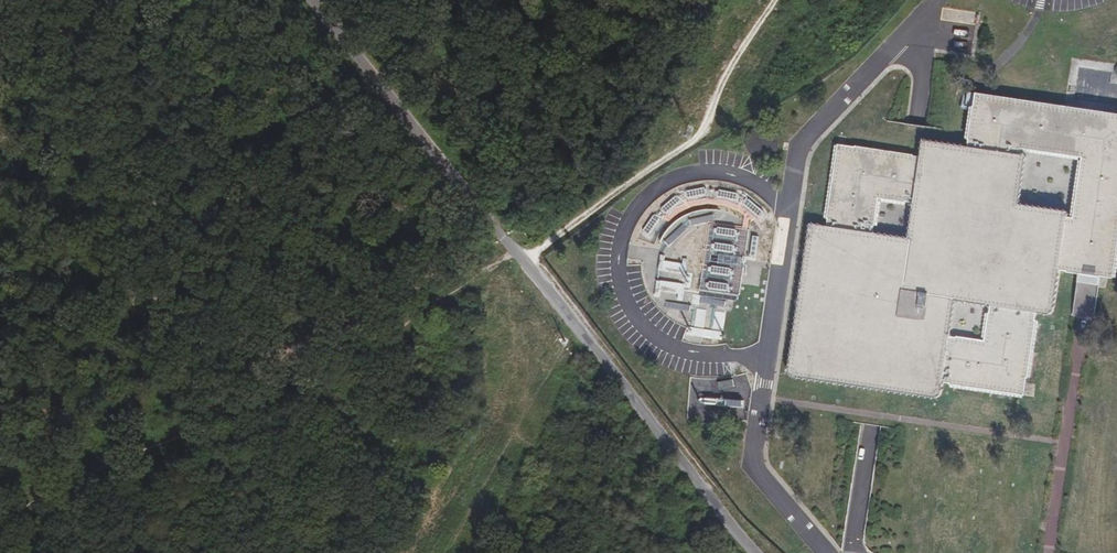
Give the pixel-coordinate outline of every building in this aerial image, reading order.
[(1116,277),(1116,114),(976,96),(975,103),(969,150),(1031,158),(1032,155),(1087,163),(1080,215),(1072,214),(1063,274),(1089,278),(1116,282),(1116,277)] [(969,150),(927,145),(925,160),(918,209),(913,243),(879,238),(830,231),(819,229),(797,381),(946,402),(949,385),(955,340),(961,303),(995,308),(1042,315),(1057,317),(1063,274),(1072,214),(1024,207),(1031,158),(969,150)] [(925,160),(843,149),(830,231),(879,238),(884,203),(918,209),(925,160)] [(713,222),(713,213),(691,214),(691,223),(713,222)] [(662,242),(672,248),(684,227),(675,221),(662,242)] [(740,298),(749,229),(709,224),(700,288),(691,286),(692,274),(688,273),(685,261),(680,262),(669,261),(668,255),(661,254),(655,296),(664,298),(667,312),(666,321),(686,324),(684,340),(700,342),(700,337),(722,340),(725,312),(732,311),(734,299),(740,298)] [(1030,399),(1042,315),(995,308),(989,345),(955,340),(949,385),(1030,399)]
